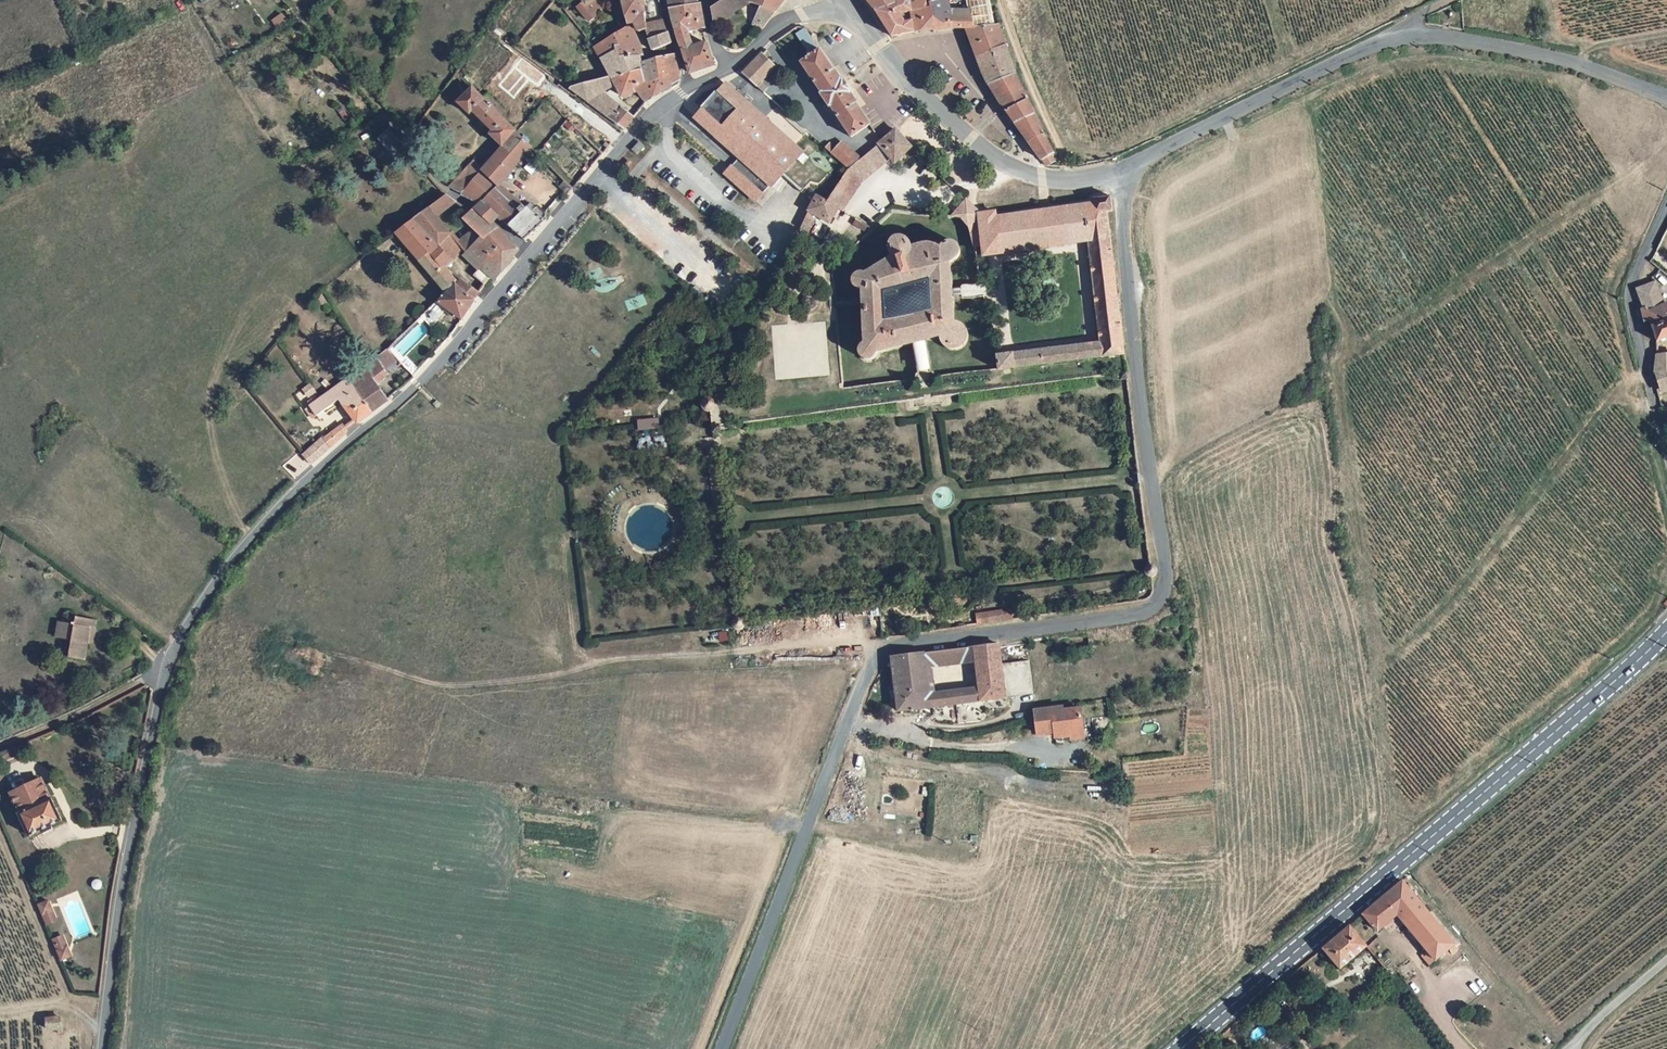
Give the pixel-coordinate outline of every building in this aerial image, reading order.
[(646,12),(644,0),(627,0),(629,11),(632,24),(640,23),(642,33),(650,32),(649,26),(646,12)] [(699,3),(698,0),(671,0),(671,1),(673,9),(699,3)] [(711,7),(715,21),(750,0),(723,0),(711,7)] [(761,5),(774,12),(784,0),(752,0),(761,5)] [(878,12),(907,0),(869,0),(878,12)] [(911,13),(908,0),(907,0),(878,12),(895,38),(916,33),(913,23),(906,25),(902,15),(911,13)] [(911,13),(913,23),(916,33),(935,30),(930,0),(908,0),(911,13)] [(935,30),(952,28),(950,11),(948,0),(930,0),(935,30)] [(969,7),(970,16),(975,15),(979,25),(995,24),(988,0),(969,0),(969,7)] [(714,66),(707,42),(695,45),(692,32),(707,27),(701,2),(699,3),(673,9),(675,21),(682,48),(690,75),(714,66)] [(762,29),(774,12),(761,5),(751,23),(762,29)] [(970,16),(969,7),(950,11),(952,28),(965,26),(964,18),(970,16)] [(656,11),(646,12),(649,26),(663,23),(661,11),(656,11)] [(979,25),(975,15),(970,16),(964,18),(965,26),(968,26),(975,41),(1002,30),(1000,24),(995,24),(979,25)] [(612,38),(619,48),(619,51),(619,59),(640,59),(631,26),(628,28),(612,38)] [(843,80),(805,27),(795,33),(810,55),(801,61),(822,93),(820,94),(830,108),(832,107),(853,138),(871,125),(857,104),(858,103),(852,94),(854,92),(845,78),(843,80)] [(1007,43),(1002,30),(975,41),(980,54),(1007,43)] [(670,46),(667,35),(652,40),(654,50),(670,46)] [(594,48),(599,45),(595,37),(590,41),(594,48)] [(599,45),(594,48),(601,60),(619,51),(619,48),(612,38),(599,45)] [(1018,73),(1007,43),(980,54),(994,80),(1018,73)] [(619,51),(601,60),(611,80),(643,71),(641,65),(640,59),(619,59),(619,51)] [(767,67),(752,52),(748,55),(731,73),(747,87),(767,67)] [(672,57),(656,61),(661,78),(663,76),(669,82),(679,74),(672,57)] [(661,78),(656,61),(641,65),(643,71),(647,86),(661,78)] [(575,91),(573,93),(576,95),(589,105),(604,98),(619,91),(625,100),(637,92),(647,86),(643,71),(611,80),(575,91)] [(1037,112),(1018,73),(994,80),(1018,121),(1037,112)] [(669,82),(663,76),(661,78),(647,86),(637,92),(647,105),(663,96),(669,89),(679,83),(679,74),(669,82)] [(761,89),(753,83),(749,88),(756,94),(761,89)] [(759,200),(803,150),(747,103),(743,107),(739,104),(744,99),(726,84),(720,91),(717,89),(702,107),(705,109),(697,118),(745,159),(738,167),(735,165),(728,173),(759,200)] [(481,102),(472,92),(457,107),(468,120),(471,117),(491,138),(489,141),(501,153),(515,136),(500,121),(504,115),(486,97),(481,102)] [(623,111),(604,98),(589,105),(596,110),(614,123),(623,111)] [(623,111),(614,123),(627,132),(636,121),(623,111)] [(1048,134),(1037,112),(1018,121),(1032,142),(1048,134)] [(898,128),(882,142),(892,154),(897,160),(914,145),(909,140),(905,138),(902,134),(898,128)] [(411,159),(391,134),(381,140),(401,167),(411,159)] [(1058,154),(1048,134),(1032,142),(1048,167),(1057,162),(1054,156),(1058,154)] [(529,161),(534,155),(515,136),(501,153),(483,175),(481,177),(497,191),(526,158),(529,161)] [(863,157),(844,141),(834,153),(846,163),(851,167),(863,157)] [(851,167),(829,195),(839,204),(842,206),(863,178),(892,154),(882,142),(863,157),(851,167)] [(830,143),(827,147),(829,149),(833,152),(836,148),(830,143)] [(640,154),(634,149),(626,158),(632,164),(640,154)] [(481,177),(483,175),(473,165),(450,192),(462,199),(481,177)] [(520,217),(493,194),(497,191),(481,177),(462,199),(480,206),(477,209),(463,223),(464,225),(464,227),(462,228),(465,231),(468,228),(473,233),(480,239),(483,242),(494,230),(487,223),(489,220),(492,217),(507,231),(520,217)] [(813,207),(829,218),(839,204),(829,195),(818,189),(810,205),(813,207)] [(520,217),(507,231),(523,245),(544,225),(541,222),(543,219),(543,216),(538,212),(535,212),(533,213),(532,215),(527,211),(524,213),(497,191),(493,194),(520,217)] [(962,192),(951,214),(964,218),(972,201),(962,192)] [(999,209),(981,211),(983,238),(984,247),(1090,234),(1102,335),(1095,336),(1096,341),(1009,354),(1008,351),(998,353),(997,345),(979,347),(981,370),(1125,353),(1106,209),(1114,208),(1113,194),(1093,197),(1093,202),(1002,215),(999,209)] [(447,198),(413,224),(436,251),(447,240),(433,222),(457,204),(447,198)] [(981,211),(972,201),(964,218),(971,224),(976,239),(983,238),(981,211)] [(800,222),(808,226),(815,213),(811,210),(808,209),(800,222)] [(447,264),(436,251),(413,224),(404,231),(396,237),(445,297),(453,289),(439,271),(447,264)] [(512,249),(494,230),(483,242),(496,254),(480,273),(492,282),(496,286),(511,264),(510,261),(514,255),(512,249)] [(907,244),(906,240),(904,236),(901,233),(896,231),(892,231),(890,232),(887,235),(884,240),(884,244),(885,249),(888,253),(892,256),(867,273),(864,271),(861,271),(857,271),(854,273),(852,277),(851,281),(853,284),(861,290),(864,340),(862,341),(858,344),(856,349),(855,354),(856,357),(859,360),(863,362),(867,363),(871,362),(874,359),(876,355),(877,351),(944,335),(945,337),(946,340),(950,343),(954,345),(958,345),(962,343),(964,338),(964,334),(962,330),(959,327),(955,326),(952,324),(945,266),(955,259),(956,254),(956,249),(954,245),(950,242),(946,240),(942,241),(937,242),(934,246),(932,250),(927,246),(921,244),(914,243),(907,244)] [(473,233),(465,242),(472,249),(480,239),(473,233)] [(496,254),(483,242),(480,239),(472,249),(465,257),(480,273),(496,254)] [(436,251),(447,264),(461,254),(457,250),(447,240),(436,251)] [(465,257),(472,249),(465,242),(457,250),(461,254),(465,257)] [(1653,272),(1647,267),(1636,285),(1643,305),(1640,307),(1644,322),(1649,321),(1656,341),(1666,338),(1666,303),(1664,304),(1659,289),(1653,272)] [(485,290),(492,282),(480,273),(474,280),(485,290)] [(810,294),(807,291),(806,282),(800,283),(801,290),(797,293),(795,299),(796,303),(800,306),(802,307),(806,306),(809,304),(811,302),(812,300),(812,296),(810,294)] [(1659,289),(1664,304),(1666,303),(1666,286),(1659,289)] [(479,298),(466,288),(460,295),(473,306),(479,298)] [(475,307),(473,306),(460,295),(453,289),(445,297),(420,322),(428,330),(445,313),(462,325),(475,307)] [(403,373),(387,355),(366,370),(363,372),(371,383),(356,395),(372,418),(388,406),(377,391),(397,373),(399,376),(403,373)] [(1657,356),(1658,368),(1660,380),(1665,392),(1666,391),(1666,356),(1657,356)] [(1127,379),(1126,370),(1114,371),(1114,376),(1115,380),(1127,379)] [(371,383),(363,372),(348,383),(356,395),(371,383)] [(724,382),(711,374),(702,390),(706,390),(707,390),(710,392),(711,395),(711,398),(709,400),(706,402),(705,402),(706,409),(706,414),(708,426),(717,425),(729,424),(728,417),(719,419),(715,399),(724,382)] [(348,383),(318,405),(325,415),(342,402),(344,406),(341,408),(355,428),(358,428),(372,418),(356,395),(348,383)] [(399,397),(408,389),(403,384),(394,392),(399,397)] [(706,409),(705,402),(706,402),(709,400),(711,398),(711,395),(710,392),(707,390),(706,390),(702,390),(698,391),(695,394),(693,398),(693,402),(695,406),(699,409),(706,409)] [(340,435),(325,415),(318,405),(308,413),(311,417),(331,442),(340,435)] [(708,426),(710,436),(718,435),(717,425),(708,426)] [(340,435),(331,442),(326,447),(331,453),(345,440),(346,436),(343,432),(340,435)] [(284,465),(294,478),(310,466),(299,452),(284,465)] [(1153,564),(1152,564),(1150,564),(1147,566),(1146,569),(1147,573),(1149,575),(1152,576),(1157,573),(1158,571),(1158,568),(1156,565),(1153,564)] [(987,623),(1012,619),(1010,608),(985,611),(987,623)] [(740,614),(737,615),(730,621),(732,627),(734,630),(738,631),(741,630),(745,627),(748,622),(747,619),(744,616),(740,614)] [(74,615),(72,625),(58,622),(55,636),(69,639),(65,656),(83,659),(88,635),(92,636),(96,619),(74,615)] [(1029,692),(1039,691),(1052,689),(1052,685),(1046,636),(994,641),(1001,696),(1029,692)] [(994,639),(972,642),(973,654),(977,680),(973,680),(977,699),(1001,696),(994,641),(994,639)] [(920,655),(924,655),(926,661),(973,654),(972,642),(918,649),(920,655)] [(928,672),(926,661),(924,655),(920,655),(918,649),(891,653),(889,655),(898,710),(928,705),(925,688),(922,674),(928,672)] [(977,699),(973,680),(949,684),(952,702),(977,699)] [(928,705),(952,702),(949,684),(925,688),(928,705)] [(1052,689),(1039,691),(1041,706),(1032,707),(1035,730),(1052,728),(1054,739),(1090,734),(1087,713),(1080,714),(1078,703),(1055,707),(1052,689)] [(1029,692),(1032,707),(1041,706),(1039,691),(1029,692)] [(33,734),(19,741),(21,746),(35,741),(33,734)] [(30,827),(62,812),(51,790),(50,791),(39,770),(11,784),(20,803),(18,804),(30,827)] [(1427,963),(1454,941),(1402,879),(1362,913),(1377,931),(1397,913),(1427,948),(1420,954),(1427,963)] [(50,893),(42,897),(46,906),(54,902),(50,893)] [(54,902),(46,906),(51,916),(58,913),(54,902)] [(1339,968),(1367,945),(1349,923),(1321,947),(1339,968)] [(66,928),(57,932),(62,942),(71,939),(66,928)] [(71,939),(62,942),(66,952),(75,948),(71,939)] [(54,1024),(54,1030),(61,1029),(60,1013),(57,1013),(56,1010),(49,1010),(50,1015),(46,1016),(47,1025),(54,1024)]
